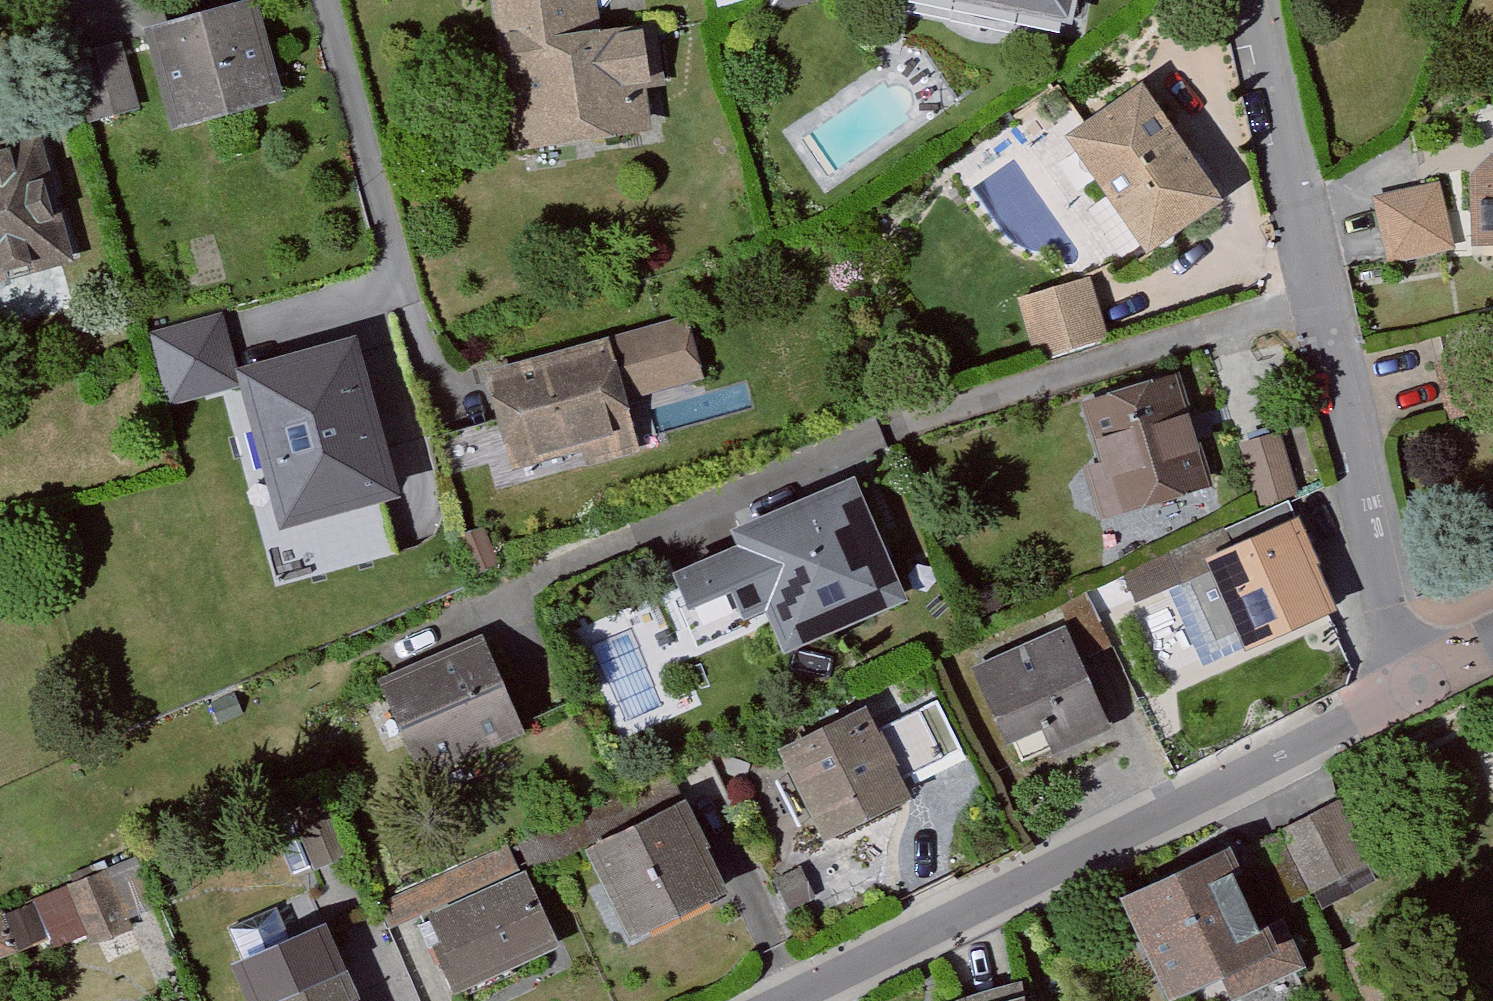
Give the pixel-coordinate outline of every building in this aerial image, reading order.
[(521,152),(662,131),(645,18),(596,26),(592,0),(498,0),(521,152)] [(832,0),(766,0),(773,23),(833,4),(832,0)] [(904,8),(1080,43),(1088,0),(906,0),(904,8)] [(258,3),(145,34),(172,132),(285,100),(258,3)] [(67,60),(86,124),(139,109),(120,45),(67,60)] [(1145,85),(1064,139),(1148,264),(1229,209),(1145,85)] [(0,148),(0,282),(73,263),(39,138),(0,148)] [(1441,191),(1372,201),(1384,281),(1453,271),(1441,191)] [(1090,277),(1016,301),(1036,364),(1110,340),(1090,277)] [(148,335),(166,406),(241,387),(237,373),(223,316),(148,335)] [(241,387),(282,534),(398,502),(354,341),(237,373),(241,387)] [(618,350),(489,380),(517,500),(646,470),(618,350)] [(1179,376),(1085,403),(1103,465),(1089,468),(1103,518),(1211,487),(1179,376)] [(1281,432),(1241,443),(1258,507),(1298,496),(1281,432)] [(856,481),(730,533),(738,550),(672,577),(687,615),(730,597),(741,624),(765,614),(782,657),(908,605),(856,481)] [(1239,641),(1245,655),(1337,613),(1296,523),(1206,563),(1211,574),(1183,587),(1213,653),(1239,641)] [(1068,636),(981,674),(1011,742),(1041,729),(1053,758),(1110,733),(1068,636)] [(507,642),(385,687),(425,794),(547,750),(507,642)] [(869,719),(787,759),(826,839),(908,799),(869,719)] [(284,807),(311,873),(352,856),(324,790),(284,807)] [(682,809),(587,850),(627,942),(723,900),(682,809)] [(34,897),(53,950),(154,913),(135,860),(34,897)] [(800,870),(777,882),(791,909),(814,896),(800,870)] [(525,871),(421,917),(457,997),(560,952),(525,871)] [(1138,921),(1171,1000),(1280,1000),(1307,990),(1257,871),(1138,921)] [(15,951),(44,946),(36,904),(8,910),(15,951)] [(239,975),(250,1000),(360,1000),(333,936),(239,975)] [(976,1000),(1025,1000),(1018,984),(976,1000)]
